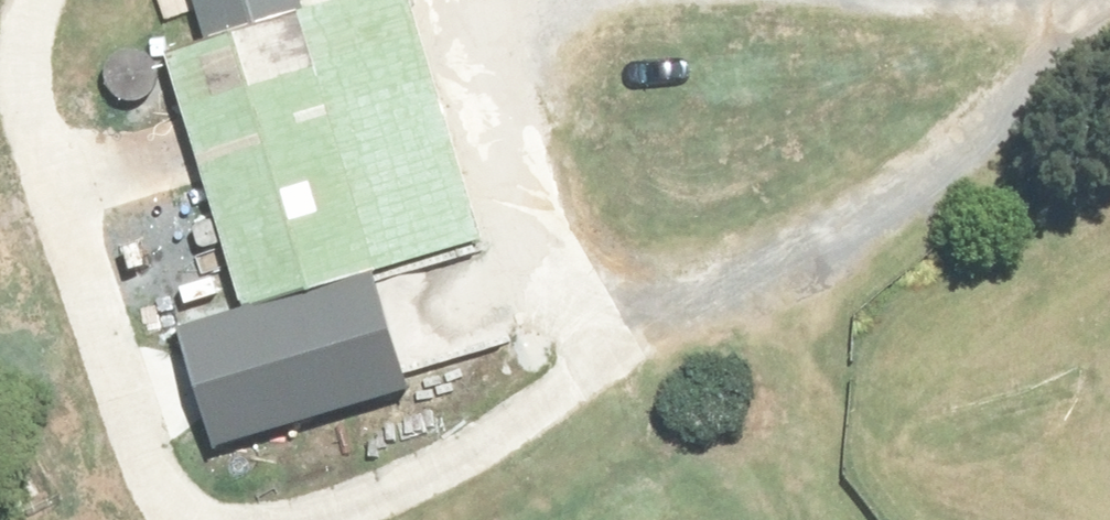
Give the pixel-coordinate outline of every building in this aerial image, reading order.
[(407,0),(201,0),(215,45),(170,59),(245,303),(169,326),(208,454),(417,390),(380,272),(481,242),(407,0)] [(139,95),(145,90),(149,84),(151,76),(150,68),(147,62),(141,56),(134,53),(127,52),(119,53),(113,57),(108,63),(105,70),(105,77),(106,84),(111,90),(117,95),(124,97),(131,97),(139,95)]
